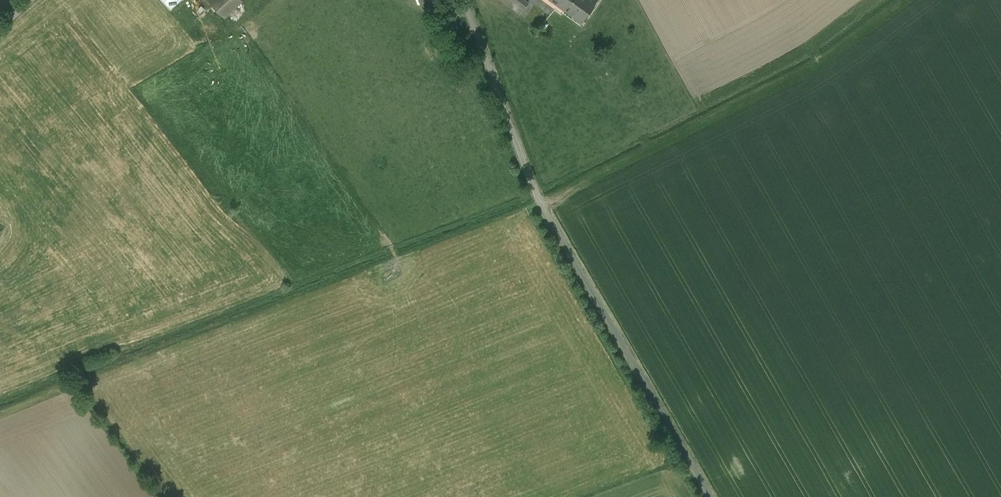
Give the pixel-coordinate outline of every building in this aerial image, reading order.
[(224,14),(240,0),(211,0),(224,14)] [(423,8),(436,3),(435,0),(420,0),(423,8)] [(486,0),(514,21),(529,2),(526,0),(486,0)] [(564,8),(570,0),(552,0),(564,8)] [(564,8),(581,21),(597,0),(570,0),(564,8)]
